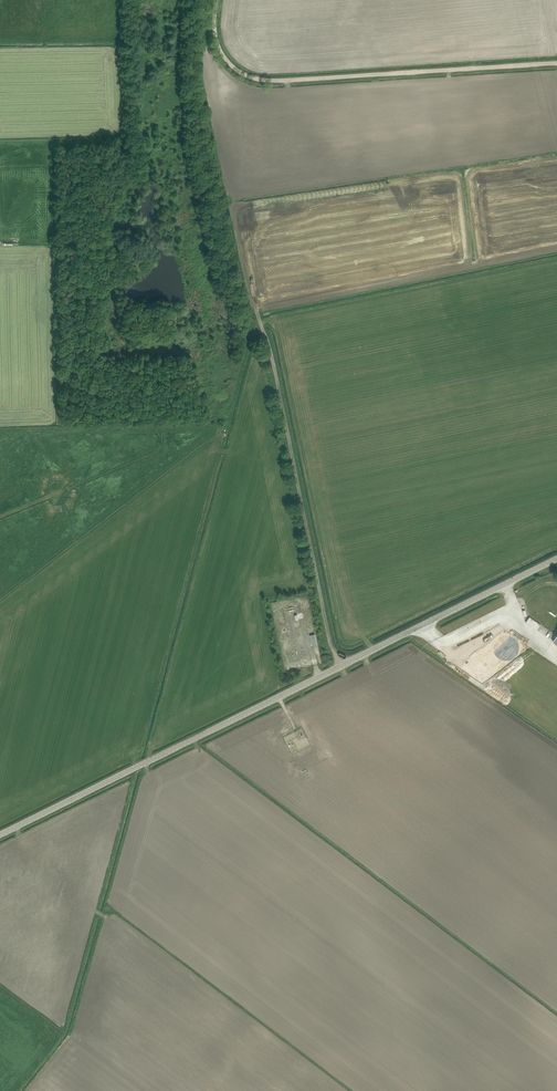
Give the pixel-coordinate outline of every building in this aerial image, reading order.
[(293,615),(295,620),(304,617),(301,609),(298,610),(299,613),(293,615)] [(530,617),(526,622),(537,630),(541,624),(530,617)]
